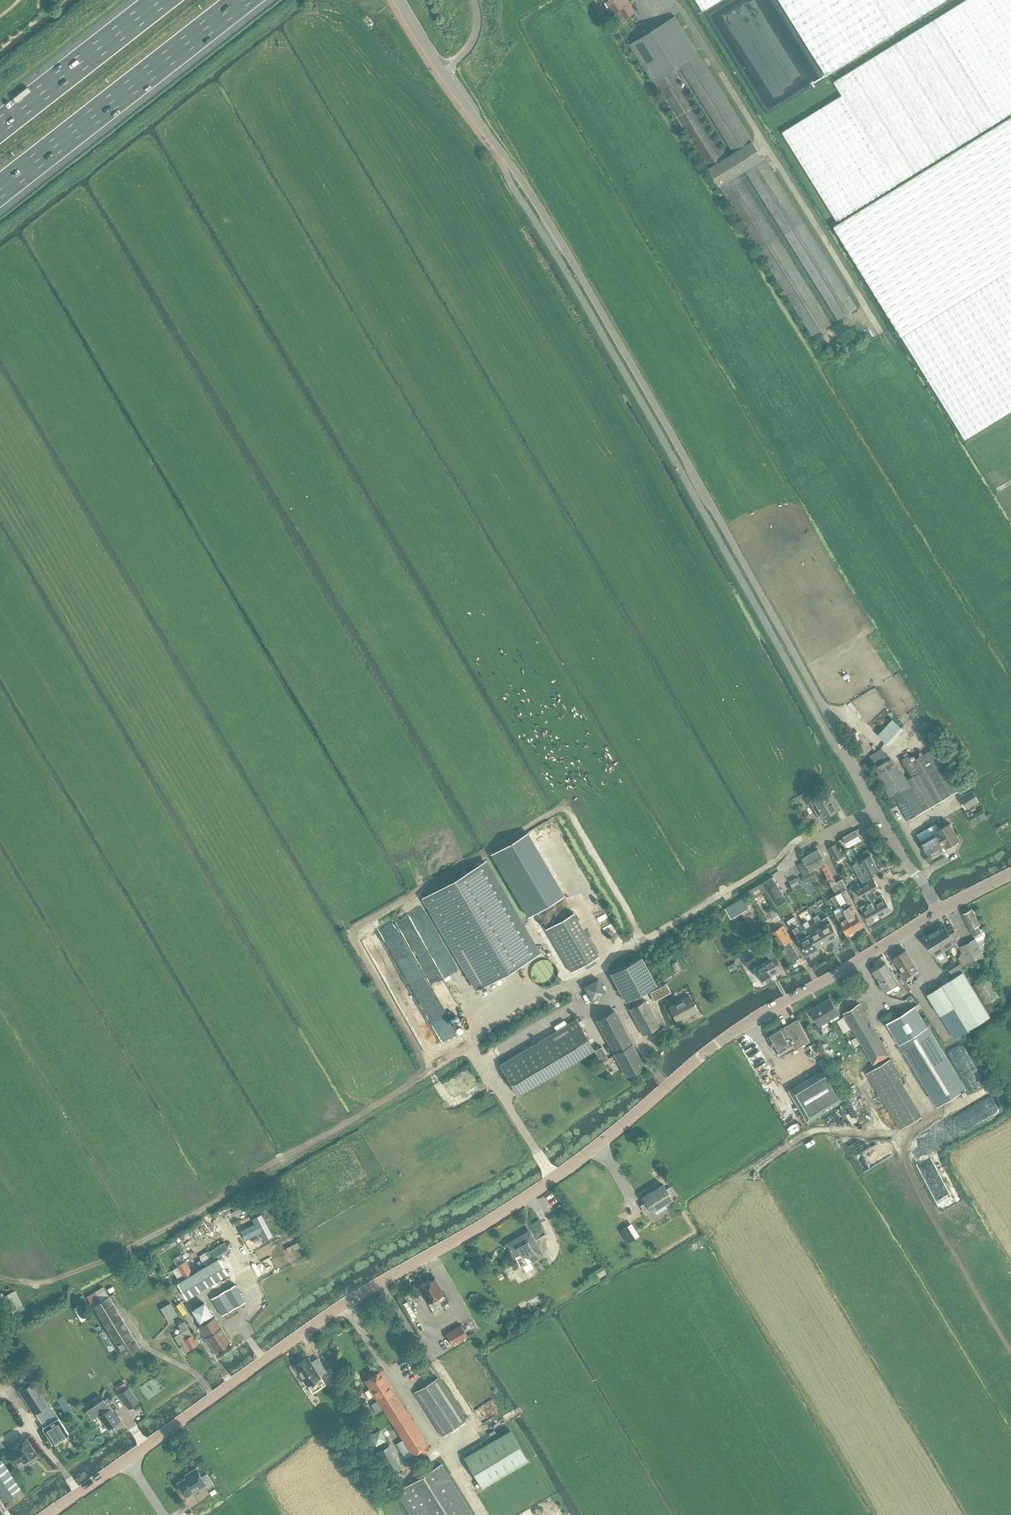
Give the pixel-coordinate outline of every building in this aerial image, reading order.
[(613,14),(614,13),(619,22),(635,12),(628,0),(604,0),(613,14)] [(703,11),(721,0),(696,0),(703,11)] [(826,74),(832,70),(885,38),(946,0),(780,0),(826,74)] [(833,82),(842,95),(833,101),(782,132),(837,221),(1010,114),(1010,0),(966,0),(833,82)] [(839,318),(856,307),(676,16),(631,44),(653,80),(655,79),(813,334),(830,323),(741,178),(749,173),(839,318)] [(834,226),(898,329),(903,337),(915,357),(965,439),(1010,411),(1010,117),(834,226)] [(892,718),(877,735),(888,745),(903,728),(892,718)] [(876,767),(877,766),(893,795),(894,795),(908,820),(963,789),(939,746),(912,761),(908,755),(900,760),(911,778),(906,781),(900,771),(899,771),(890,758),(880,749),(869,756),(876,767)] [(973,789),(961,796),(968,807),(979,800),(973,789)] [(824,817),(837,810),(831,798),(832,797),(828,790),(814,798),(824,817)] [(984,810),(976,814),(977,816),(980,822),(988,817),(984,810)] [(977,816),(969,820),(972,826),(980,822),(977,816)] [(940,829),(939,829),(936,823),(916,834),(929,856),(945,846),(946,848),(950,846),(940,829)] [(940,829),(950,846),(960,840),(950,823),(940,829)] [(856,831),(843,838),(848,847),(849,847),(862,840),(856,830),(856,831)] [(527,834),(491,855),(528,918),(564,897),(527,834)] [(829,848),(836,862),(843,857),(836,844),(829,848)] [(807,855),(802,859),(804,861),(810,872),(821,865),(825,863),(817,850),(807,855)] [(867,876),(878,870),(870,856),(853,865),(862,882),(869,879),(867,876)] [(802,862),(798,865),(804,876),(808,873),(802,862)] [(826,862),(825,863),(821,865),(832,885),(837,894),(835,895),(842,907),(855,930),(863,926),(851,905),(854,903),(845,889),(846,888),(841,880),(836,882),(826,862)] [(482,863),(423,899),(477,990),(537,954),(482,863)] [(805,884),(812,880),(809,874),(802,878),(805,884)] [(773,876),(761,883),(776,908),(788,901),(773,876)] [(879,917),(890,910),(881,895),(876,897),(873,891),(878,888),(873,878),(861,885),(879,917)] [(861,885),(856,888),(861,898),(863,897),(867,903),(860,907),(869,923),(879,917),(861,885)] [(855,930),(842,907),(835,895),(831,898),(838,909),(834,911),(848,935),(855,930)] [(740,913),(750,908),(744,898),(735,903),(740,913)] [(731,919),(740,913),(735,903),(725,909),(731,919)] [(972,908),(962,913),(970,928),(969,929),(974,936),(977,942),(982,939),(986,938),(983,927),(980,929),(978,925),(980,924),(980,923),(972,908)] [(774,909),(769,912),(776,923),(781,920),(774,909)] [(573,914),(546,930),(571,973),(599,956),(573,914)] [(817,915),(814,917),(820,928),(828,941),(838,936),(830,922),(827,917),(820,921),(817,915)] [(807,921),(804,923),(807,929),(817,948),(828,941),(820,928),(813,932),(807,921)] [(945,925),(935,931),(946,948),(956,942),(953,938),(958,934),(951,924),(946,927),(945,925)] [(799,958),(786,937),(789,935),(783,926),(772,932),(782,948),(780,949),(789,964),(799,958)] [(797,927),(794,929),(808,953),(817,948),(807,929),(800,932),(797,927)] [(935,956),(946,948),(935,931),(924,938),(935,956)] [(961,952),(958,958),(962,966),(983,955),(982,953),(986,950),(981,941),(977,943),(975,939),(959,947),(961,952)] [(772,947),(760,954),(765,961),(772,974),(783,968),(772,947)] [(909,982),(917,978),(913,972),(918,969),(906,950),(894,957),(909,982)] [(760,954),(746,962),(750,969),(754,967),(762,980),(772,974),(765,961),(760,954)] [(625,1000),(654,985),(640,958),(611,973),(625,1000)] [(951,972),(961,966),(958,961),(948,967),(951,972)] [(886,990),(898,982),(886,963),(873,971),(886,990)] [(984,1005),(972,986),(963,972),(962,972),(959,968),(951,973),(954,977),(941,985),(942,987),(928,996),(940,1015),(944,1013),(958,1035),(990,1015),(988,1012),(984,1005)] [(983,970),(976,974),(980,979),(986,975),(983,970)] [(987,977),(972,986),(984,1005),(988,1003),(999,996),(987,977)] [(606,994),(599,979),(583,987),(591,1002),(606,994)] [(650,992),(654,1001),(671,992),(666,984),(650,992)] [(677,1021),(697,1011),(689,997),(670,1007),(677,1021)] [(820,1024),(840,1012),(830,997),(822,1002),(823,1004),(811,1011),(820,1024)] [(645,1000),(629,1008),(643,1035),(659,1026),(645,1000)] [(874,1065),(890,1055),(860,1004),(844,1014),(845,1016),(838,1021),(844,1032),(852,1027),(874,1065)] [(937,1106),(965,1090),(915,1006),(887,1023),(937,1106)] [(614,1011),(596,1020),(626,1076),(644,1067),(614,1011)] [(594,1050),(576,1019),(499,1065),(517,1095),(594,1050)] [(769,1036),(780,1057),(809,1040),(798,1020),(769,1036)] [(866,1074),(900,1130),(922,1116),(899,1078),(902,1077),(891,1059),(866,1074)] [(808,1122),(846,1099),(827,1067),(789,1090),(808,1122)] [(645,1202),(640,1205),(646,1214),(651,1210),(653,1209),(657,1215),(666,1208),(663,1203),(671,1198),(671,1197),(664,1186),(663,1185),(643,1198),(645,1202)] [(254,1223),(240,1231),(245,1239),(259,1232),(263,1240),(272,1235),(261,1214),(252,1218),(254,1223)] [(630,1224),(620,1230),(628,1243),(638,1236),(630,1224)] [(525,1233),(506,1244),(509,1249),(508,1249),(510,1252),(511,1251),(519,1266),(520,1267),(543,1253),(541,1251),(548,1246),(545,1241),(548,1239),(545,1235),(535,1241),(532,1235),(530,1236),(526,1235),(525,1233)] [(171,1237),(167,1240),(171,1247),(176,1244),(171,1237)] [(214,1258),(228,1249),(224,1243),(210,1252),(214,1258)] [(180,1254),(173,1259),(178,1267),(184,1278),(193,1273),(186,1262),(185,1262),(180,1254)] [(184,1278),(176,1283),(185,1298),(226,1273),(217,1258),(193,1273),(184,1278)] [(598,1279),(607,1274),(602,1266),(593,1272),(598,1279)] [(131,1283),(139,1278),(134,1269),(125,1273),(131,1283)] [(443,1293),(435,1278),(419,1286),(427,1302),(428,1301),(435,1315),(444,1311),(436,1297),(443,1293)] [(222,1315),(245,1302),(236,1285),(213,1299),(222,1315)] [(104,1287),(87,1297),(124,1357),(140,1347),(104,1287)] [(15,1291),(6,1295),(16,1313),(25,1309),(15,1291)] [(213,1315),(205,1301),(191,1310),(200,1323),(213,1315)] [(168,1320),(176,1315),(170,1304),(161,1309),(168,1320)] [(215,1351),(230,1342),(214,1317),(200,1327),(215,1351)] [(184,1351),(197,1344),(184,1323),(178,1326),(180,1329),(178,1329),(180,1333),(175,1336),(184,1351)] [(452,1345),(468,1336),(461,1325),(446,1334),(452,1345)] [(307,1357),(294,1366),(306,1384),(307,1385),(312,1393),(325,1385),(320,1376),(319,1375),(325,1370),(317,1358),(310,1362),(307,1357)] [(405,1458),(427,1444),(381,1370),(365,1380),(377,1400),(371,1405),(376,1413),(383,1409),(403,1439),(396,1443),(405,1458)] [(437,1377),(413,1392),(441,1435),(464,1420),(437,1377)] [(45,1427),(43,1428),(53,1444),(68,1434),(34,1381),(19,1391),(34,1415),(36,1413),(45,1427)] [(332,1387),(327,1390),(333,1400),(338,1397),(332,1387)] [(129,1409),(139,1402),(129,1388),(119,1395),(129,1409)] [(103,1398),(85,1410),(92,1420),(99,1415),(108,1429),(120,1421),(116,1416),(115,1416),(103,1398)] [(67,1405),(61,1409),(65,1414),(71,1411),(67,1405)] [(482,1487),(528,1460),(510,1430),(464,1457),(482,1487)] [(23,1462),(36,1454),(27,1438),(14,1446),(15,1448),(7,1452),(14,1463),(22,1459),(23,1462)] [(399,1467),(388,1446),(373,1454),(384,1475),(399,1467)] [(0,1458),(0,1494),(5,1502),(21,1491),(0,1458)] [(441,1464),(396,1492),(411,1514),(473,1514),(441,1464)] [(205,1491),(213,1486),(206,1474),(200,1477),(195,1469),(187,1474),(188,1476),(183,1480),(181,1479),(178,1481),(177,1483),(176,1484),(185,1498),(202,1486),(205,1491)] [(393,1484),(401,1480),(397,1472),(389,1476),(393,1484)]
